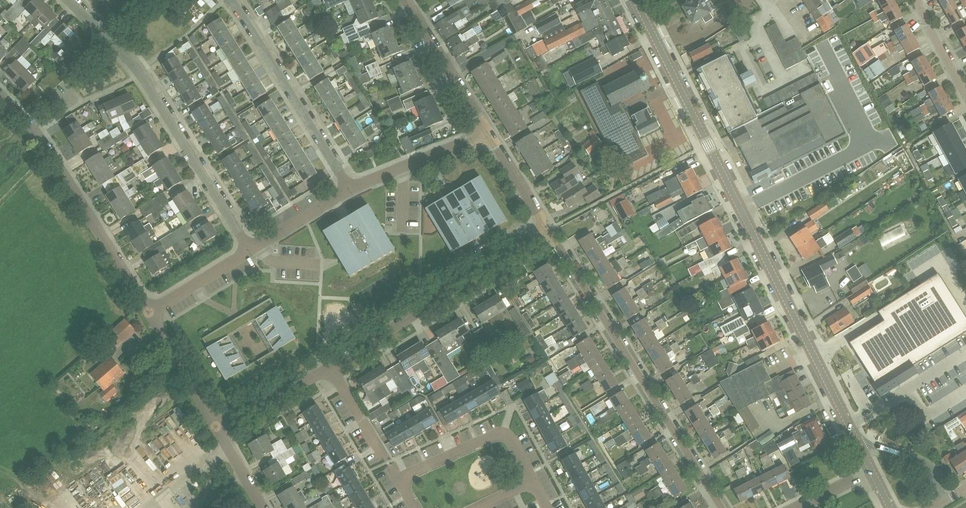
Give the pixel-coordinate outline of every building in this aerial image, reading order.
[(26,19),(31,23),(36,18),(47,7),(40,0),(34,0),(30,4),(26,8),(32,13),(27,18),(26,19)] [(103,1),(111,10),(121,0),(104,0),(103,1)] [(111,10),(120,18),(131,7),(124,0),(121,0),(111,10)] [(278,4),(277,5),(281,11),(292,4),(290,0),(285,0),(283,1),(283,0),(275,0),(278,4)] [(338,0),(331,0),(325,3),(327,9),(339,4),(338,0)] [(356,11),(374,4),(372,0),(352,0),(356,11)] [(489,2),(494,11),(510,1),(509,0),(492,0),(489,2)] [(534,8),(530,0),(529,0),(515,8),(516,9),(516,10),(520,15),(534,8)] [(615,18),(606,0),(579,14),(583,23),(545,42),(549,50),(572,39),(586,32),(589,31),(615,18)] [(606,0),(585,0),(574,6),(579,14),(606,0)] [(687,0),(687,3),(687,4),(683,7),(688,15),(687,16),(688,17),(687,19),(689,22),(691,22),(692,24),(694,23),(696,23),(698,22),(699,19),(702,18),(705,23),(713,18),(709,13),(710,12),(704,2),(708,0),(688,0),(687,0)] [(819,0),(808,0),(804,3),(810,12),(821,4),(819,0)] [(860,1),(856,4),(860,9),(873,0),(859,0),(860,1)] [(875,10),(869,14),(872,18),(896,5),(893,0),(878,0),(883,11),(877,14),(875,10)] [(956,7),(952,0),(939,0),(945,12),(956,7)] [(497,9),(503,18),(515,10),(510,1),(497,9)] [(307,3),(296,10),(295,10),(297,15),(305,10),(309,17),(313,14),(309,7),(310,7),(307,3)] [(836,24),(830,16),(837,11),(837,10),(839,9),(839,10),(844,7),(841,3),(833,8),(827,12),(816,20),(824,32),(836,24)] [(296,10),(292,4),(281,11),(284,17),(295,10),(296,10)] [(356,11),(359,18),(357,19),(356,21),(358,26),(379,17),(374,4),(356,11)] [(821,4),(810,12),(816,20),(827,12),(821,4)] [(896,5),(872,18),(875,23),(880,20),(881,23),(888,19),(890,24),(902,17),(896,5)] [(12,6),(2,16),(4,18),(6,20),(16,10),(12,6)] [(36,18),(31,23),(35,27),(40,22),(46,27),(53,21),(56,17),(57,16),(47,7),(36,18)] [(956,7),(945,12),(951,24),(962,18),(956,7)] [(16,10),(6,20),(10,25),(20,14),(16,10)] [(440,33),(466,17),(461,10),(435,25),(440,33)] [(523,20),(520,15),(516,10),(504,17),(513,34),(526,27),(523,20)] [(540,33),(541,33),(561,22),(557,13),(535,25),(540,33)] [(533,14),(524,19),(527,25),(536,20),(533,14)] [(468,21),(466,17),(440,33),(445,41),(459,32),(456,29),(468,21)] [(215,37),(228,29),(221,18),(208,26),(215,37)] [(285,37),(298,29),(291,18),(278,26),(285,37)] [(602,47),(624,36),(615,18),(589,31),(586,32),(572,39),(577,48),(596,37),(601,47),(602,47)] [(57,25),(51,30),(56,34),(66,44),(77,55),(87,46),(75,34),(70,39),(62,31),(67,26),(61,20),(60,21),(57,25)] [(318,31),(322,29),(318,22),(313,24),(318,31)] [(737,22),(729,27),(739,42),(748,37),(745,32),(744,33),(737,22)] [(765,29),(771,41),(782,36),(776,23),(765,29)] [(886,45),(889,49),(913,36),(906,24),(894,31),(899,40),(893,43),(892,41),(886,45)] [(395,39),(390,26),(364,36),(365,40),(368,41),(375,38),(378,46),(380,45),(393,40),(395,39)] [(956,31),(962,43),(965,41),(965,26),(956,31)] [(344,32),(344,33),(340,34),(342,39),(358,33),(356,27),(344,32)] [(461,36),(460,34),(446,42),(451,50),(476,34),(472,28),(461,36)] [(228,29),(215,37),(221,47),(234,39),(228,29)] [(304,39),(298,29),(285,37),(291,47),(304,39)] [(322,29),(318,31),(322,38),(326,35),(322,29)] [(41,33),(30,43),(32,45),(34,47),(40,41),(45,37),(41,33)] [(194,44),(201,40),(197,33),(189,37),(194,44)] [(358,33),(342,39),(344,44),(348,42),(349,44),(361,39),(358,33)] [(59,48),(51,56),(60,64),(63,60),(68,65),(77,55),(66,44),(56,34),(51,39),(59,48)] [(480,40),(476,34),(451,50),(456,58),(463,53),(465,55),(471,51),(468,48),(480,40)] [(624,36),(602,47),(601,47),(600,47),(604,55),(610,52),(613,56),(624,50),(623,48),(629,45),(625,35),(624,36)] [(771,41),(774,46),(785,41),(782,36),(771,41)] [(919,48),(913,36),(889,49),(891,54),(897,51),(898,53),(904,50),(907,55),(919,48)] [(23,37),(14,47),(18,51),(28,41),(23,37)] [(791,40),(797,51),(802,48),(796,37),(791,40)] [(5,56),(8,52),(3,48),(8,43),(3,38),(0,42),(0,61),(5,56)] [(234,39),(221,47),(228,58),(241,50),(234,39)] [(304,39),(291,47),(298,58),(311,50),(304,39)] [(382,59),(400,51),(395,39),(393,40),(380,45),(378,46),(380,53),(382,59)] [(704,60),(709,57),(708,55),(712,53),(710,49),(718,45),(716,40),(690,54),(694,62),(703,57),(704,60)] [(786,43),(791,53),(797,51),(791,40),(786,43)] [(28,41),(18,51),(22,55),(32,45),(30,43),(28,41)] [(548,51),(542,41),(532,46),(538,56),(548,51)] [(774,46),(780,59),(791,54),(791,53),(786,43),(785,41),(774,46)] [(193,60),(198,57),(189,42),(178,48),(182,53),(188,50),(193,58),(192,58),(193,60)] [(867,42),(853,52),(861,65),(876,55),(871,48),(867,42)] [(330,52),(334,49),(331,43),(326,45),(330,52)] [(802,48),(797,51),(802,61),(808,59),(802,48)] [(334,49),(330,52),(321,58),(324,62),(333,56),(335,59),(339,56),(334,49)] [(202,59),(207,56),(203,50),(198,52),(202,59)] [(247,60),(241,50),(228,58),(234,68),(247,60)] [(311,50),(298,58),(304,69),(317,61),(311,50)] [(791,53),(791,54),(797,64),(802,61),(797,51),(791,53)] [(780,59),(786,70),(797,64),(791,54),(780,59)] [(549,66),(542,55),(534,60),(541,71),(549,66)] [(903,75),(903,76),(899,78),(898,76),(892,80),(897,86),(902,83),(906,80),(912,77),(930,67),(924,55),(911,62),(916,71),(913,70),(909,72),(903,75)] [(176,56),(169,61),(163,65),(169,75),(183,67),(176,56)] [(202,59),(207,66),(211,63),(207,56),(202,59)] [(725,56),(697,70),(729,134),(757,120),(741,88),(737,79),(725,56)] [(193,60),(194,60),(199,68),(203,66),(198,57),(193,60)] [(595,57),(570,70),(577,84),(602,71),(595,57)] [(254,71),(247,60),(234,68),(241,79),(254,71)] [(394,67),(394,68),(388,70),(390,75),(392,76),(397,74),(399,80),(417,73),(411,60),(394,67)] [(879,60),(866,68),(873,78),(885,70),(879,60)] [(16,61),(5,72),(15,82),(26,70),(16,61)] [(324,71),(317,61),(304,69),(311,79),(324,71)] [(365,66),(368,72),(380,67),(377,61),(365,66)] [(482,88),(492,104),(507,95),(487,63),(472,72),(482,88)] [(26,70),(15,82),(25,91),(36,80),(31,75),(36,70),(32,65),(26,70)] [(348,80),(352,78),(344,65),(336,71),(339,76),(345,72),(345,73),(344,74),(348,80)] [(189,77),(183,67),(169,75),(175,85),(189,77)] [(205,67),(200,70),(205,79),(210,76),(205,67)] [(382,73),(380,67),(368,72),(370,78),(382,73)] [(930,67),(912,77),(906,80),(908,85),(914,82),(914,81),(920,78),(924,86),(936,79),(930,67)] [(54,68),(50,73),(60,83),(64,79),(54,68)] [(620,79),(603,87),(612,106),(650,86),(641,68),(625,76),(623,73),(619,76),(620,79)] [(212,73),(216,80),(220,77),(216,70),(212,73)] [(254,71),(241,79),(247,90),(260,82),(254,71)] [(750,72),(740,77),(745,86),(754,82),(750,72)] [(50,73),(46,77),(56,87),(60,83),(50,73)] [(417,73),(399,80),(403,88),(398,89),(401,95),(422,86),(420,82),(417,73)] [(814,73),(809,76),(815,86),(820,84),(814,73)] [(809,76),(804,78),(809,89),(813,87),(815,86),(809,76)] [(46,77),(42,81),(52,91),(56,87),(46,77)] [(195,87),(189,77),(175,85),(182,96),(195,87)] [(216,86),(211,77),(206,80),(211,89),(216,86)] [(220,77),(216,80),(220,87),(224,84),(220,77)] [(322,97),(334,89),(328,78),(315,86),(322,97)] [(348,81),(345,83),(351,94),(353,92),(359,89),(352,78),(348,80),(348,81)] [(804,78),(799,81),(804,92),(809,89),(804,78)] [(42,81),(38,85),(48,95),(52,91),(42,81)] [(799,81),(788,86),(793,97),(800,94),(804,92),(799,81)] [(267,92),(260,82),(247,90),(254,100),(267,92)] [(597,82),(580,91),(610,152),(617,149),(625,166),(647,155),(634,129),(637,128),(641,136),(659,127),(654,118),(648,108),(635,115),(632,116),(634,120),(635,123),(632,125),(626,113),(623,106),(621,103),(610,108),(597,82)] [(757,120),(729,134),(730,135),(729,135),(736,147),(739,146),(744,155),(751,169),(752,172),(750,173),(755,183),(758,181),(758,182),(759,182),(758,181),(767,176),(768,177),(768,176),(771,175),(770,173),(845,134),(825,95),(820,84),(815,86),(813,87),(809,89),(804,92),(800,94),(793,97),(781,104),(775,107),(768,110),(763,113),(757,116),(758,119),(757,120)] [(788,86),(775,93),(781,104),(793,97),(788,86)] [(920,107),(920,106),(909,112),(912,117),(923,111),(928,108),(935,105),(947,98),(940,86),(928,93),(931,98),(923,102),(924,104),(920,107)] [(202,97),(195,87),(182,96),(188,106),(202,97)] [(341,99),(334,89),(322,97),(328,107),(341,99)] [(359,89),(353,92),(356,96),(357,96),(361,102),(365,99),(359,89)] [(233,99),(229,91),(224,94),(229,101),(233,99)] [(130,93),(118,99),(124,114),(129,112),(136,108),(130,93)] [(775,93),(769,96),(775,107),(781,104),(775,93)] [(227,103),(222,95),(217,98),(222,106),(227,103)] [(416,106),(421,116),(438,108),(433,95),(419,101),(418,97),(404,103),(407,110),(416,106)] [(512,136),(527,127),(507,95),(492,104),(512,136)] [(389,106),(401,101),(399,96),(387,101),(389,106)] [(769,96),(763,99),(768,110),(775,107),(769,96)] [(947,98),(935,105),(928,108),(923,111),(923,112),(914,117),(917,122),(924,118),(923,116),(925,115),(925,116),(930,113),(931,115),(938,112),(941,116),(953,110),(947,98)] [(118,99),(99,107),(103,115),(107,113),(108,114),(109,114),(110,116),(111,120),(118,117),(123,129),(129,126),(127,123),(128,122),(124,114),(118,99)] [(233,99),(229,101),(233,108),(237,105),(233,99)] [(264,117),(277,109),(271,99),(258,107),(264,117)] [(341,99),(328,107),(335,118),(348,110),(341,99)] [(365,108),(370,106),(365,99),(361,102),(365,108)] [(404,108),(401,101),(389,106),(392,112),(404,108)] [(199,123),(212,115),(206,104),(192,113),(199,123)] [(223,108),(229,116),(233,114),(228,105),(223,108)] [(441,115),(438,108),(421,116),(423,122),(417,124),(420,130),(408,135),(409,136),(411,142),(432,133),(429,126),(443,120),(441,115)] [(284,120),(277,109),(264,117),(271,128),(284,120)] [(372,109),(365,114),(368,117),(367,118),(371,125),(379,120),(372,109)] [(354,120),(348,110),(335,118),(341,129),(358,118),(354,120)] [(66,117),(72,125),(64,130),(72,142),(92,129),(88,124),(82,128),(73,113),(66,117)] [(128,122),(127,123),(129,126),(131,128),(143,120),(140,115),(133,119),(128,122)] [(212,115),(199,123),(205,133),(219,125),(212,115)] [(230,118),(235,126),(240,124),(234,115),(230,118)] [(358,118),(341,129),(348,139),(361,131),(357,126),(361,123),(358,118)] [(251,127),(246,120),(242,122),(247,130),(251,127)] [(290,131),(284,120),(271,128),(278,139),(290,131)] [(386,131),(379,120),(371,125),(376,132),(379,130),(381,134),(376,137),(379,143),(389,137),(386,131)] [(141,144),(155,135),(148,124),(134,132),(141,144)] [(939,144),(956,134),(951,124),(933,133),(928,136),(934,146),(939,143),(939,144)] [(225,135),(219,125),(205,133),(212,144),(225,135)] [(241,125),(236,128),(233,130),(238,139),(241,137),(246,134),(241,125)] [(247,130),(251,136),(255,133),(251,127),(247,130)] [(2,146),(10,137),(1,128),(0,129),(0,144),(2,146)] [(92,129),(72,142),(79,154),(93,145),(89,139),(95,135),(92,129)] [(124,132),(113,138),(116,144),(129,136),(125,131),(124,132)] [(297,141),(290,131),(278,139),(284,149),(297,141)] [(367,142),(361,131),(348,139),(354,150),(367,142)] [(110,133),(98,141),(101,146),(108,142),(113,138),(110,133)] [(537,177),(553,167),(532,133),(516,143),(537,177)] [(589,154),(602,143),(595,134),(582,145),(589,154)] [(956,134),(939,144),(944,154),(962,144),(959,139),(956,134)] [(162,147),(155,135),(141,144),(149,155),(162,147)] [(225,135),(212,144),(218,154),(232,146),(238,142),(235,138),(229,141),(225,135)] [(108,142),(101,146),(104,152),(116,144),(113,138),(108,142)] [(260,141),(255,144),(259,150),(263,147),(260,141)] [(297,141),(284,149),(291,160),(303,152),(297,141)] [(252,154),(257,151),(251,143),(247,146),(252,154)] [(944,154),(950,164),(965,155),(965,152),(964,149),(962,144),(944,154)] [(268,155),(263,147),(259,150),(264,157),(268,155)] [(365,151),(368,159),(375,156),(372,149),(365,151)] [(229,171),(242,163),(236,152),(223,161),(229,171)] [(292,169),(294,172),(297,171),(310,163),(303,152),(291,160),(295,167),(292,169)] [(111,156),(104,160),(100,153),(86,162),(94,174),(114,161),(111,156)] [(253,156),(258,165),(263,162),(258,153),(253,156)] [(965,168),(965,155),(950,164),(955,174),(965,168)] [(146,164),(134,172),(137,177),(143,173),(146,178),(157,172),(160,178),(174,169),(167,157),(149,169),(146,164)] [(134,172),(146,164),(143,159),(131,167),(134,172)] [(114,161),(94,174),(101,185),(115,177),(111,170),(117,166),(114,161)] [(268,165),(272,171),(277,169),(273,162),(268,165)] [(249,173),(242,163),(229,171),(235,181),(249,173)] [(270,172),(264,163),(260,166),(265,175),(270,172)] [(310,163),(297,171),(304,181),(316,173),(310,163)] [(560,196),(581,183),(581,182),(578,184),(572,176),(579,172),(573,163),(561,170),(564,176),(562,177),(563,178),(552,184),(560,196)] [(134,172),(131,167),(118,174),(121,180),(134,172)] [(668,188),(661,191),(663,196),(673,191),(684,185),(696,179),(691,168),(677,175),(677,176),(665,182),(668,188)] [(174,169),(160,178),(168,189),(182,181),(174,169)] [(281,176),(277,169),(272,171),(277,179),(281,176)] [(137,177),(134,172),(121,180),(124,185),(137,177)] [(249,173),(235,181),(242,192),(255,183),(249,173)] [(276,182),(271,174),(266,177),(271,185),(276,182)] [(504,218),(482,179),(481,180),(475,184),(473,182),(473,181),(440,200),(433,206),(435,208),(428,212),(427,210),(426,211),(449,250),(450,250),(450,249),(456,245),(458,248),(457,249),(457,250),(499,225),(499,224),(498,224),(497,221),(503,217),(504,218)] [(662,198),(654,202),(657,208),(673,201),(672,199),(685,192),(687,196),(701,189),(696,179),(684,185),(673,191),(663,196),(664,198),(662,198)] [(262,194),(255,183),(242,192),(248,202),(262,194)] [(282,186),(286,193),(290,190),(286,183),(282,186)] [(581,183),(560,196),(560,197),(563,194),(570,205),(584,197),(587,202),(599,195),(596,189),(592,192),(590,188),(586,190),(581,183)] [(125,193),(121,186),(107,195),(114,207),(128,198),(138,192),(134,187),(125,193)] [(274,189),(279,197),(284,194),(278,186),(274,189)] [(181,211),(195,202),(188,190),(174,199),(181,211)] [(154,205),(167,197),(163,192),(151,200),(154,205)] [(269,198),(265,200),(262,194),(248,202),(255,212),(260,209),(265,218),(277,210),(269,198)] [(697,198),(686,204),(687,206),(677,211),(680,217),(654,234),(659,240),(683,224),(683,223),(711,209),(712,210),(713,209),(713,208),(711,204),(710,203),(709,202),(712,201),(712,200),(710,195),(709,195),(705,197),(704,195),(703,195),(702,195),(701,194),(697,196),(697,198)] [(162,207),(170,202),(167,197),(154,205),(157,210),(160,214),(165,211),(162,207)] [(128,198),(114,207),(121,218),(135,210),(128,198)] [(634,214),(627,199),(614,206),(622,221),(634,214)] [(154,205),(151,200),(139,208),(142,213),(154,205)] [(203,213),(195,202),(181,211),(188,222),(203,213)] [(824,202),(807,213),(811,220),(812,221),(812,220),(829,210),(824,202)] [(154,205),(142,213),(145,218),(152,213),(157,210),(154,205)] [(368,205),(323,232),(350,277),(395,250),(368,205)] [(704,235),(721,227),(715,217),(698,225),(704,235)] [(150,223),(144,227),(139,220),(126,229),(133,240),(152,228),(153,228),(150,223)] [(602,237),(605,241),(618,233),(622,230),(617,221),(616,221),(605,228),(606,229),(608,233),(602,237)] [(210,222),(196,231),(203,243),(217,234),(210,222)] [(677,231),(681,237),(697,228),(694,222),(677,231)] [(800,231),(790,238),(798,249),(813,239),(809,234),(813,232),(807,223),(798,229),(800,231)] [(180,234),(187,230),(184,225),(172,233),(175,237),(180,234)] [(726,237),(721,227),(704,235),(709,245),(726,237)] [(879,236),(882,246),(908,236),(904,227),(879,236)] [(152,228),(133,240),(140,252),(154,243),(150,237),(153,235),(154,232),(152,228)] [(839,248),(856,237),(850,229),(834,240),(839,248)] [(180,234),(175,237),(178,243),(190,235),(188,231),(187,230),(180,234)] [(159,240),(162,245),(175,237),(172,233),(159,240)] [(586,252),(598,245),(605,241),(602,237),(601,235),(594,240),(590,233),(579,240),(586,252)] [(618,233),(605,241),(607,245),(620,237),(618,233)] [(165,251),(173,246),(178,253),(183,250),(178,243),(175,237),(162,245),(165,251)] [(708,258),(698,263),(702,269),(705,267),(715,262),(712,257),(731,247),(726,237),(709,245),(709,247),(703,249),(708,258)] [(813,239),(798,249),(805,260),(827,245),(822,237),(814,242),(813,239)] [(695,240),(689,243),(691,248),(698,244),(695,240)] [(609,247),(607,245),(605,241),(598,245),(586,252),(594,264),(605,257),(602,252),(609,247)] [(841,248),(842,250),(835,254),(838,260),(845,256),(844,253),(853,248),(851,243),(841,248)] [(160,254),(146,262),(154,274),(167,265),(160,254)] [(810,287),(814,285),(817,291),(829,286),(822,271),(836,264),(832,255),(802,270),(810,287)] [(617,261),(620,265),(626,261),(624,256),(617,261)] [(608,262),(605,257),(594,264),(601,276),(620,265),(617,261),(615,258),(608,262)] [(718,267),(715,262),(705,267),(702,269),(696,272),(699,278),(705,275),(712,271),(715,276),(722,272),(724,277),(742,268),(740,264),(741,263),(741,261),(741,259),(739,258),(737,258),(718,267)] [(643,270),(649,265),(646,260),(639,264),(643,270)] [(540,283),(553,275),(547,264),(534,272),(540,283)] [(620,265),(601,276),(609,288),(620,281),(616,274),(623,270),(622,269),(620,265)] [(727,287),(714,293),(716,297),(717,300),(730,294),(731,293),(747,285),(744,280),(747,278),(742,268),(724,277),(729,286),(728,287),(727,287)] [(849,343),(855,354),(862,350),(884,384),(895,377),(899,384),(903,381),(916,373),(912,366),(913,366),(965,332),(965,318),(938,273),(921,284),(911,290),(877,312),(883,321),(849,343)] [(553,275),(540,283),(547,294),(560,286),(553,275)] [(852,293),(868,283),(864,277),(849,287),(852,293)] [(531,290),(538,285),(535,281),(528,285),(531,290)] [(642,287),(642,288),(636,292),(638,296),(645,292),(654,286),(651,281),(642,287)] [(872,281),(868,283),(852,293),(847,297),(854,308),(876,294),(875,292),(873,293),(869,286),(874,283),(872,281)] [(567,297),(560,286),(547,294),(553,305),(567,297)] [(752,287),(733,296),(736,302),(739,308),(758,299),(752,287)] [(613,296),(620,307),(632,300),(624,288),(612,295),(613,296)] [(513,300),(518,297),(514,290),(509,294),(513,300)] [(648,295),(645,292),(638,296),(641,300),(648,295)] [(717,300),(721,309),(729,306),(734,303),(730,294),(717,300)] [(486,302),(498,323),(505,319),(501,312),(506,308),(498,295),(486,302)] [(518,297),(513,300),(517,307),(523,304),(518,297)] [(573,307),(567,297),(553,305),(560,315),(573,307)] [(231,321),(202,339),(208,348),(206,349),(211,356),(213,360),(217,367),(219,370),(225,380),(226,380),(232,389),(260,372),(264,379),(275,372),(271,366),(300,349),(294,339),(296,339),(294,336),(289,328),(287,325),(283,318),(281,315),(277,307),(275,308),(270,298),(241,315),(247,326),(252,322),(256,320),(273,351),(270,353),(250,364),(247,367),(229,336),(232,334),(237,331),(231,321)] [(741,316),(726,324),(731,333),(733,332),(747,325),(744,320),(764,311),(758,299),(739,308),(742,315),(744,318),(742,319),(741,316)] [(627,319),(639,312),(632,300),(620,307),(627,319)] [(498,323),(486,302),(474,310),(482,323),(488,319),(493,327),(498,323)] [(525,336),(531,332),(515,307),(509,311),(525,336)] [(580,318),(573,307),(560,315),(567,326),(580,318)] [(826,319),(834,333),(853,321),(845,307),(826,319)] [(527,312),(522,315),(526,322),(531,319),(527,312)] [(459,318),(447,326),(460,346),(466,343),(462,335),(468,332),(459,318)] [(586,329),(580,318),(567,326),(573,337),(586,329)] [(664,322),(662,318),(655,322),(657,327),(664,322)] [(531,319),(526,322),(531,329),(536,326),(532,319),(531,319)] [(632,326),(639,338),(651,331),(644,319),(632,326)] [(126,320),(103,341),(111,351),(135,330),(126,320)] [(751,330),(754,336),(745,340),(747,345),(774,331),(768,321),(751,330)] [(657,327),(660,331),(667,326),(664,322),(657,327)] [(747,325),(733,332),(736,338),(750,331),(747,325)] [(447,326),(436,333),(438,338),(437,339),(438,340),(439,339),(443,346),(442,347),(444,351),(438,354),(446,366),(454,379),(460,376),(458,373),(447,355),(460,346),(447,326)] [(477,330),(484,342),(490,339),(483,327),(477,330)] [(484,342),(477,330),(471,334),(478,346),(484,342)] [(658,343),(651,331),(639,338),(647,350),(658,343)] [(774,331),(747,345),(750,349),(759,345),(762,350),(779,341),(774,331)] [(545,340),(540,333),(535,336),(540,343),(545,340)] [(545,341),(545,340),(540,343),(548,356),(560,348),(552,337),(545,341)] [(564,357),(561,352),(550,359),(558,373),(569,366),(584,356),(596,349),(588,337),(577,344),(581,352),(566,362),(561,365),(558,360),(564,357)] [(670,346),(673,350),(679,346),(686,342),(683,337),(677,342),(676,342),(670,346)] [(421,342),(409,349),(420,368),(423,373),(429,369),(423,359),(429,355),(424,347),(421,342)] [(661,348),(658,343),(647,350),(654,362),(666,354),(673,350),(670,346),(668,343),(661,348)] [(717,357),(721,354),(717,347),(712,350),(717,357)] [(409,349),(397,357),(400,362),(399,362),(399,363),(400,363),(405,370),(412,366),(415,372),(420,368),(409,349)] [(596,349),(584,356),(569,366),(571,370),(587,361),(591,368),(603,360),(596,349)] [(675,354),(673,350),(666,354),(654,362),(661,373),(673,366),(669,360),(676,356),(675,354)] [(719,364),(710,350),(701,356),(710,370),(719,364)] [(438,354),(433,358),(448,383),(454,379),(446,366),(438,354)] [(758,354),(745,361),(748,367),(761,361),(758,354)] [(98,382),(117,365),(110,357),(91,374),(98,382)] [(487,360),(474,368),(476,372),(478,371),(482,369),(484,374),(488,372),(491,378),(496,375),(487,360)] [(603,360),(591,368),(598,379),(610,372),(603,360)] [(729,376),(720,381),(721,383),(722,385),(738,411),(747,406),(768,395),(775,392),(778,397),(782,407),(784,409),(784,411),(794,406),(796,411),(810,404),(793,370),(779,377),(778,375),(770,379),(761,361),(748,367),(734,374),(729,376)] [(125,373),(117,365),(98,382),(104,390),(100,394),(106,401),(118,390),(112,384),(125,373)] [(383,365),(371,373),(386,397),(392,394),(391,392),(385,382),(391,379),(386,371),(383,365)] [(728,366),(726,372),(729,376),(734,374),(736,368),(728,366)] [(568,369),(557,376),(559,381),(563,386),(567,383),(564,379),(571,374),(568,369)] [(467,375),(463,377),(466,382),(474,377),(471,372),(467,375)] [(550,386),(559,381),(554,372),(545,377),(550,386)] [(610,372),(598,379),(605,391),(617,384),(610,372)] [(691,381),(698,377),(696,372),(689,377),(691,381)] [(371,373),(359,380),(367,394),(374,405),(380,401),(386,397),(371,373)] [(666,380),(673,392),(685,385),(677,373),(666,380)] [(406,374),(400,378),(407,390),(414,387),(409,378),(406,374)] [(691,381),(694,385),(701,381),(698,377),(691,381)] [(400,378),(394,382),(398,388),(402,394),(407,390),(400,378)] [(461,378),(453,383),(456,388),(464,383),(461,378)] [(501,394),(493,380),(482,386),(490,400),(491,401),(496,398),(495,397),(501,394)] [(583,389),(592,384),(589,380),(581,385),(583,389)] [(559,381),(555,384),(559,391),(564,388),(563,386),(559,381)] [(450,384),(442,389),(445,394),(453,389),(450,384)] [(592,384),(583,389),(586,393),(594,388),(592,384)] [(685,385),(673,392),(680,404),(692,397),(685,386),(685,385)] [(490,400),(482,386),(472,392),(480,406),(490,400)] [(440,390),(432,395),(435,400),(443,395),(440,390)] [(544,390),(538,393),(537,393),(523,400),(529,411),(543,403),(550,399),(544,390)] [(563,403),(568,400),(563,391),(558,394),(563,403)] [(608,410),(610,414),(617,410),(628,403),(621,391),(609,398),(614,406),(608,410)] [(480,406),(472,392),(461,398),(469,412),(480,406)] [(417,397),(409,402),(412,407),(420,402),(417,397)] [(461,398),(451,404),(459,418),(469,412),(461,398)] [(389,402),(377,409),(380,416),(385,413),(392,408),(389,402)] [(570,413),(574,410),(569,402),(564,405),(570,413)] [(407,403),(399,408),(402,413),(410,408),(407,403)] [(549,414),(543,403),(529,411),(535,422),(549,414)] [(636,414),(628,403),(617,410),(624,422),(636,414)] [(708,408),(710,412),(717,407),(715,403),(708,408)] [(310,423),(323,414),(317,404),(304,412),(310,423)] [(459,418),(451,404),(440,410),(448,424),(459,418)] [(685,411),(692,423),(704,416),(710,412),(708,408),(708,407),(701,411),(696,404),(685,411)] [(424,412),(417,415),(425,429),(436,423),(426,406),(422,409),(424,412)] [(713,416),(720,412),(717,407),(710,412),(713,416)] [(397,409),(389,414),(391,419),(400,414),(397,409)] [(608,410),(600,416),(602,420),(611,414),(610,414),(608,410)] [(295,412),(286,417),(294,433),(299,430),(294,421),(295,421),(294,420),(298,417),(295,412)] [(575,412),(571,415),(567,417),(574,427),(577,425),(582,422),(575,412)] [(744,421),(738,412),(732,416),(738,425),(744,421)] [(380,416),(377,418),(379,423),(388,418),(385,413),(380,416)] [(330,425),(323,414),(310,423),(316,433),(330,425)] [(555,425),(549,414),(535,422),(541,432),(555,425)] [(602,420),(605,424),(613,419),(611,414),(602,420)] [(622,433),(622,434),(624,438),(631,433),(643,426),(636,414),(624,422),(628,429),(622,433)] [(425,429),(417,415),(407,421),(415,435),(415,434),(416,436),(422,433),(420,431),(425,429)] [(809,441),(813,448),(828,439),(816,415),(795,426),(797,430),(781,438),(779,434),(773,439),(779,449),(782,453),(797,445),(798,447),(809,441)] [(704,416),(692,423),(700,435),(711,428),(705,417),(704,416)] [(943,426),(951,440),(957,437),(952,429),(960,423),(956,417),(943,426)] [(415,435),(407,421),(397,427),(404,441),(415,435)] [(587,430),(582,422),(577,425),(582,433),(587,430)] [(336,435),(330,425),(316,433),(322,443),(336,435)] [(555,425),(541,432),(547,443),(561,435),(555,425)] [(631,433),(624,438),(627,442),(634,438),(638,445),(650,438),(643,426),(631,433)] [(404,441),(397,427),(386,433),(394,447),(404,441)] [(723,431),(726,435),(732,431),(730,427),(723,431)] [(908,430),(914,440),(918,438),(912,427),(908,430)] [(711,428),(700,435),(707,447),(719,440),(726,435),(723,431),(716,435),(711,428)] [(732,431),(726,435),(728,439),(735,435),(733,432),(732,431)] [(770,431),(757,439),(761,445),(773,438),(772,436),(774,436),(770,431)] [(295,435),(300,443),(305,440),(300,432),(295,435)] [(624,438),(622,434),(614,439),(616,443),(617,443),(624,438)] [(286,438),(282,441),(281,439),(270,445),(265,435),(249,444),(258,459),(270,452),(273,458),(292,447),(286,438)] [(342,446),(336,435),(322,443),(328,454),(342,446)] [(561,435),(547,443),(553,454),(567,446),(561,435)] [(933,444),(938,442),(934,435),(929,438),(933,444)] [(612,438),(604,444),(607,449),(615,444),(612,438)] [(619,447),(627,442),(624,438),(617,443),(616,443),(619,447)] [(773,439),(762,446),(767,455),(768,455),(779,449),(773,439)] [(707,447),(715,459),(726,452),(719,440),(707,447)] [(750,444),(754,451),(761,447),(757,440),(750,444)] [(301,445),(306,453),(311,451),(307,444),(308,444),(307,442),(301,445)] [(596,455),(601,452),(594,442),(590,445),(596,455)] [(644,462),(646,466),(652,462),(664,455),(657,443),(645,451),(648,456),(639,462),(640,464),(644,462)] [(957,448),(956,445),(955,446),(960,454),(965,464),(965,443),(957,448)] [(342,446),(328,454),(334,464),(348,456),(342,446)] [(285,476),(292,472),(286,460),(296,454),(292,447),(273,458),(267,461),(271,467),(265,471),(272,484),(285,476)] [(312,452),(307,455),(312,464),(317,461),(312,452)] [(601,452),(596,455),(601,464),(606,461),(601,452)] [(567,471),(581,463),(575,453),(561,460),(567,471)] [(960,454),(953,459),(950,453),(944,456),(948,462),(950,461),(958,474),(965,470),(965,464),(960,454)] [(664,455),(652,462),(660,474),(672,466),(664,455)] [(767,455),(764,457),(767,464),(772,462),(768,455),(767,455)] [(773,461),(772,462),(767,464),(777,483),(790,476),(784,465),(777,468),(773,461)] [(612,471),(607,462),(598,468),(601,473),(602,472),(603,474),(607,472),(608,474),(612,471)] [(635,468),(638,471),(646,466),(644,462),(640,464),(635,468)] [(587,474),(581,463),(567,471),(573,482),(587,474)] [(315,464),(310,467),(315,476),(320,473),(315,464)] [(762,467),(765,474),(759,477),(764,489),(777,483),(767,464),(763,466),(762,467)] [(350,466),(336,475),(342,485),(356,477),(358,476),(355,471),(353,472),(350,466)] [(649,471),(646,466),(638,471),(640,476),(649,471)] [(672,466),(660,474),(667,486),(679,478),(672,466)] [(620,483),(619,481),(613,472),(609,475),(614,484),(615,486),(620,483)] [(587,474),(573,482),(578,492),(592,485),(587,474)] [(112,481),(120,493),(129,487),(121,475),(112,481)] [(281,485),(284,491),(278,495),(285,506),(304,495),(301,490),(298,492),(294,486),(296,485),(296,484),(301,481),(298,476),(281,485)] [(356,477),(342,485),(349,495),(362,487),(356,477)] [(759,477),(746,484),(752,495),(764,489),(759,477)] [(686,490),(679,478),(667,486),(674,497),(686,490)] [(330,490),(325,482),(321,484),(326,493),(330,490)] [(625,491),(620,483),(615,486),(620,494),(625,491)] [(752,495),(746,484),(733,490),(739,502),(752,495)] [(592,485),(578,492),(584,503),(598,495),(592,485)] [(652,495),(661,490),(658,485),(650,491),(652,495)] [(362,487),(349,495),(355,506),(369,498),(362,487)] [(637,501),(647,496),(642,487),(633,492),(637,501)] [(663,494),(661,490),(652,495),(655,499),(663,494)] [(335,504),(340,501),(335,493),(330,496),(335,504)] [(630,493),(625,496),(630,504),(635,501),(630,493)] [(304,495),(285,506),(286,507),(307,507),(303,502),(307,500),(304,495)] [(598,495),(584,503),(587,507),(600,507),(604,506),(598,495)] [(355,506),(356,507),(375,507),(369,498),(355,506)] [(309,507),(322,507),(326,506),(323,500),(309,507)]
